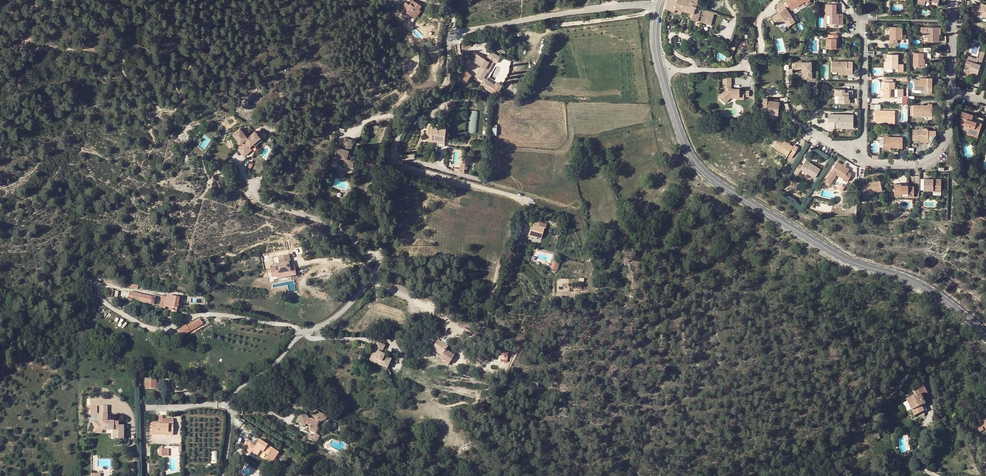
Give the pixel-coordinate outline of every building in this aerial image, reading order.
[(408,7),(404,4),(399,12),(403,14),(405,11),(414,17),(419,9),(421,6),(412,0),(409,4),(408,7)] [(692,2),(684,0),(669,0),(666,8),(674,11),(675,8),(690,12),(692,2)] [(692,2),(690,12),(693,12),(691,18),(701,21),(703,15),(709,17),(707,23),(714,25),(718,14),(705,10),(696,7),(698,0),(684,0),(692,2)] [(806,2),(809,0),(787,0),(785,1),(791,9),(805,0),(806,2)] [(780,11),(772,16),(778,24),(784,20),(788,25),(795,21),(783,3),(777,6),(780,11)] [(981,3),(980,6),(976,5),(974,13),(985,17),(985,5),(981,3)] [(837,13),(837,11),(837,4),(826,4),(826,15),(829,15),(829,23),(834,23),(834,24),(843,24),(843,13),(838,13),(837,13)] [(891,33),(891,39),(890,39),(890,43),(897,43),(897,39),(902,39),(902,27),(890,27),(890,33),(891,33)] [(937,32),(938,32),(938,27),(927,27),(927,33),(928,33),(928,41),(939,41),(939,34),(937,34),(937,32)] [(826,38),(827,48),(836,48),(836,38),(838,38),(838,34),(829,34),(829,38),(826,38)] [(973,71),(973,74),(972,76),(977,77),(985,51),(981,50),(979,59),(977,63),(967,60),(964,69),(970,70),(973,71)] [(473,61),(477,54),(472,51),(469,58),(473,61)] [(477,54),(473,61),(482,66),(476,76),(482,80),(493,61),(496,63),(500,57),(491,51),(486,59),(477,54)] [(922,59),(924,59),(924,53),(914,53),(914,66),(923,66),(922,59)] [(887,54),(887,61),(887,68),(897,68),(897,72),(903,71),(903,64),(898,64),(898,54),(887,54)] [(847,72),(847,74),(852,74),(853,61),(832,61),(832,72),(839,72),(847,72)] [(796,72),(803,72),(805,72),(806,76),(803,76),(804,79),(812,79),(812,62),(795,63),(796,72)] [(465,70),(460,76),(465,80),(464,81),(466,82),(468,80),(471,75),(465,70)] [(725,89),(718,97),(722,101),(725,98),(727,100),(730,97),(736,97),(744,97),(744,91),(739,91),(739,88),(734,88),(734,90),(731,90),(731,88),(730,76),(723,77),(723,87),(725,87),(725,89)] [(921,79),(914,79),(914,90),(931,89),(931,79),(921,79)] [(894,82),(893,82),(884,82),(884,90),(884,97),(894,97),(894,96),(894,89),(894,82)] [(835,89),(835,95),(840,95),(840,103),(850,103),(850,98),(849,98),(849,96),(853,96),(853,90),(849,90),(849,91),(845,92),(845,90),(845,89),(835,89)] [(762,113),(774,115),(778,115),(779,102),(767,101),(767,98),(762,98),(761,107),(763,107),(762,113)] [(928,104),(928,105),(913,105),(913,115),(932,116),(932,104),(928,104)] [(470,132),(478,132),(478,110),(470,110),(470,132)] [(888,121),(888,123),(895,123),(895,111),(888,111),(881,111),(875,111),(875,121),(886,121),(888,121)] [(961,117),(962,117),(961,121),(965,122),(965,125),(964,128),(969,130),(969,131),(973,132),(974,131),(979,133),(983,123),(982,123),(977,121),(977,122),(977,123),(971,122),(972,120),(973,115),(963,111),(961,117)] [(842,126),(842,127),(853,127),(853,114),(834,114),(834,119),(836,119),(836,122),(836,126),(842,126)] [(439,138),(445,138),(446,124),(440,124),(440,127),(433,126),(432,137),(439,138)] [(240,128),(233,134),(234,135),(240,143),(243,140),(245,139),(247,137),(245,134),(240,128)] [(920,140),(928,140),(928,134),(932,134),(935,134),(936,134),(936,130),(928,130),(928,129),(927,129),(921,129),(913,129),(913,140),(920,140)] [(260,137),(255,131),(247,137),(245,139),(250,145),(253,142),(260,137)] [(240,143),(234,135),(231,137),(238,145),(240,143)] [(883,136),(883,144),(883,147),(891,147),(898,147),(898,150),(903,149),(902,138),(900,139),(900,140),(898,140),(898,137),(883,136)] [(262,140),(260,137),(253,142),(256,145),(262,140)] [(789,152),(793,155),(798,147),(794,144),(793,146),(789,144),(788,143),(779,137),(773,146),(787,155),(789,152)] [(345,164),(353,166),(355,156),(350,155),(354,140),(344,138),(342,148),(337,147),(334,156),(338,157),(337,160),(346,162),(345,164)] [(247,145),(244,142),(236,148),(239,152),(243,156),(251,149),(247,145)] [(815,146),(813,149),(827,158),(829,155),(815,146)] [(849,169),(837,161),(832,170),(824,181),(830,184),(837,174),(843,178),(843,179),(838,186),(842,189),(847,182),(851,175),(847,173),(848,171),(849,169)] [(802,167),(801,168),(798,167),(794,173),(798,175),(802,169),(815,177),(820,169),(811,163),(810,165),(805,162),(802,167)] [(934,190),(933,192),(941,192),(941,179),(925,178),(924,190),(934,190)] [(864,196),(868,195),(867,193),(874,192),(882,190),(880,180),(865,183),(865,184),(862,185),(864,196)] [(894,184),(894,193),(901,193),(901,195),(908,195),(908,197),(914,197),(914,186),(908,186),(908,185),(901,185),(901,184),(894,184)] [(537,236),(537,238),(541,239),(544,228),(538,227),(539,223),(532,221),(529,234),(537,236)] [(290,262),(289,254),(278,256),(279,264),(275,265),(275,267),(270,268),(271,277),(277,276),(276,274),(290,271),(289,265),(288,262),(290,262)] [(113,289),(110,295),(117,298),(119,292),(113,289)] [(129,292),(127,299),(154,305),(155,298),(129,292)] [(169,308),(174,308),(178,309),(178,308),(181,308),(183,298),(167,296),(167,297),(161,297),(159,308),(165,309),(165,307),(169,308)] [(188,328),(190,331),(202,324),(200,320),(188,328)] [(179,333),(181,336),(190,331),(188,328),(186,325),(177,330),(179,333)] [(432,348),(442,355),(440,357),(439,359),(448,365),(454,356),(445,350),(448,347),(438,340),(432,348)] [(376,351),(372,362),(387,369),(391,359),(384,356),(384,354),(381,353),(384,346),(377,342),(374,350),(376,351)] [(442,355),(432,348),(430,351),(440,357),(442,355)] [(502,351),(501,359),(508,360),(509,352),(502,351)] [(913,414),(922,409),(921,406),(925,404),(922,399),(924,397),(924,396),(927,394),(923,385),(915,389),(918,396),(907,401),(913,414)] [(91,424),(91,431),(99,431),(100,433),(105,433),(111,433),(111,436),(115,436),(115,439),(121,439),(121,428),(116,428),(116,424),(105,424),(105,408),(97,408),(97,416),(98,416),(98,424),(95,424),(91,424)] [(322,420),(324,415),(314,410),(312,415),(313,415),(312,418),(309,419),(307,418),(308,417),(300,413),(296,422),(305,426),(305,424),(309,426),(311,432),(315,434),(318,429),(316,427),(318,422),(324,421),(322,420)] [(98,416),(97,416),(88,416),(88,419),(95,419),(95,424),(98,424),(98,416)] [(152,422),(152,434),(173,435),(173,422),(163,422),(163,419),(163,416),(159,416),(159,422),(152,422)] [(272,448),(259,440),(255,446),(249,442),(244,449),(250,453),(252,451),(257,455),(259,452),(260,450),(263,452),(267,455),(265,459),(271,463),(278,452),(272,448)]
